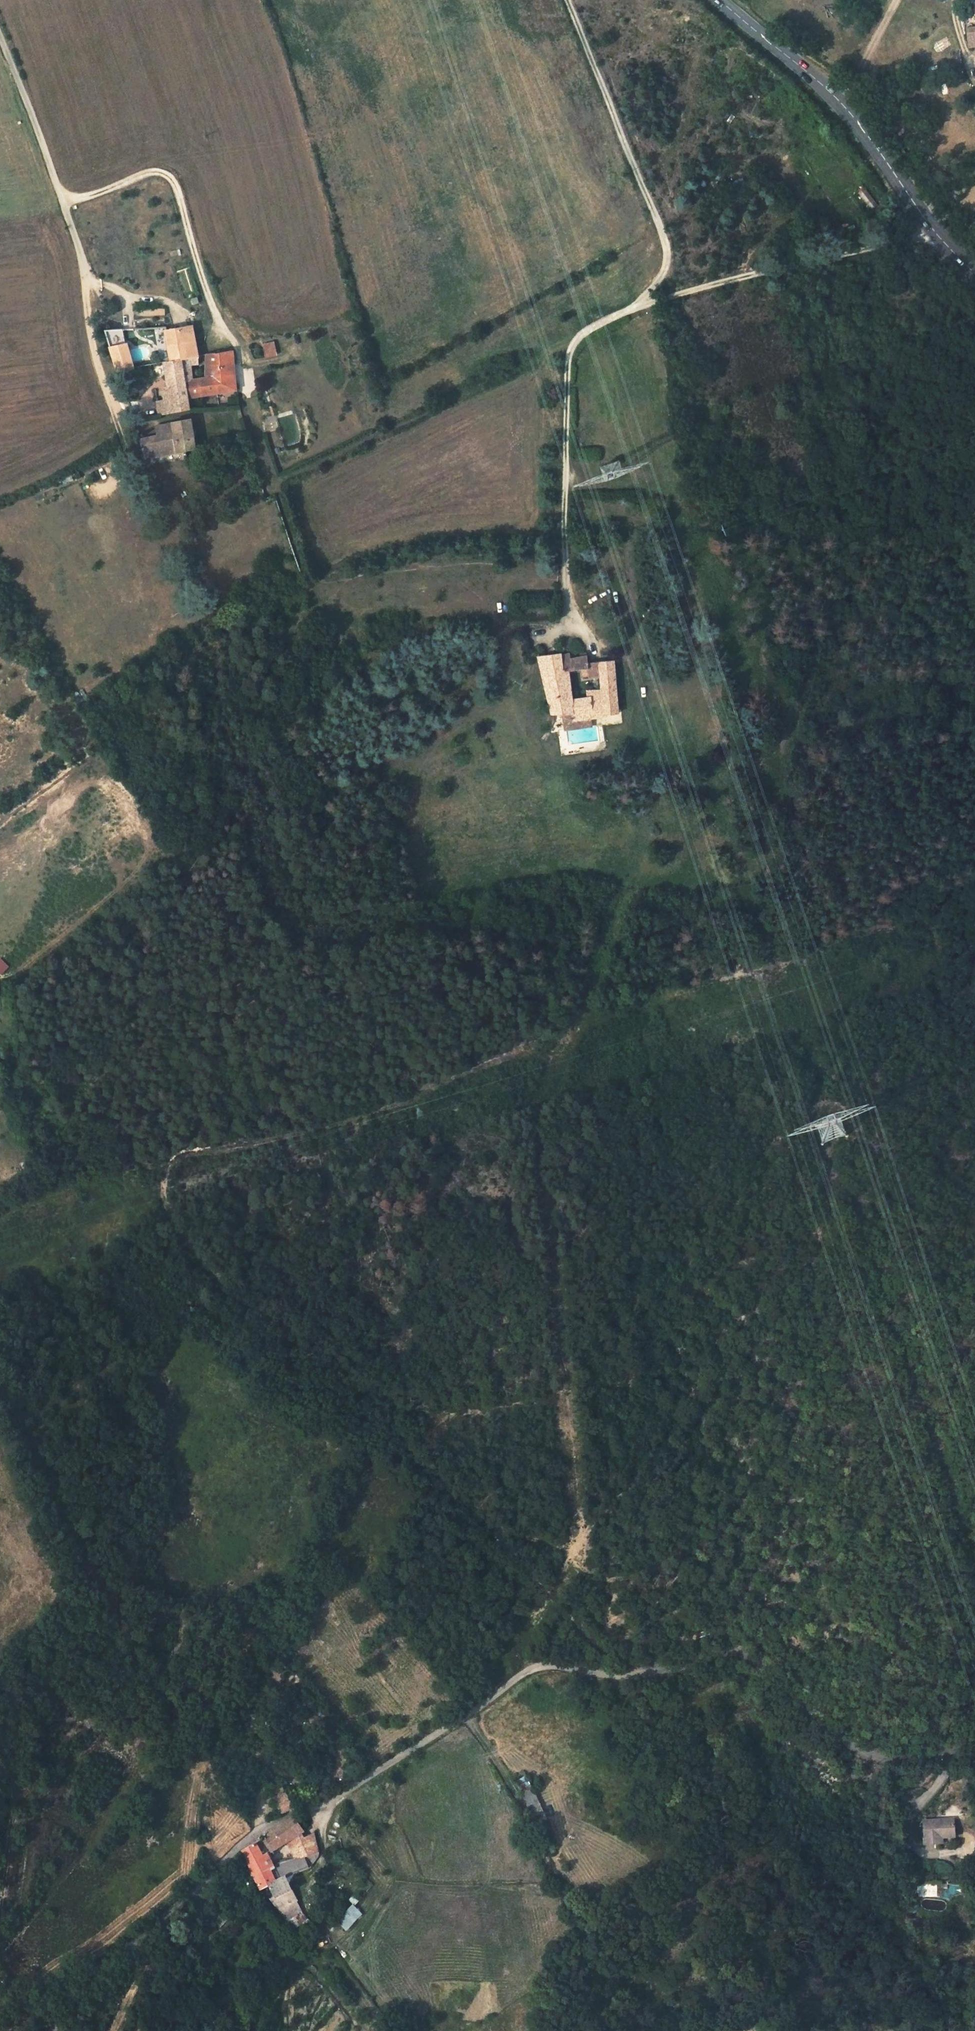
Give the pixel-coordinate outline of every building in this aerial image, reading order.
[(965,27),(967,47),(974,46),(974,25),(965,27)] [(176,371),(207,363),(198,335),(170,330),(176,371)] [(125,385),(135,382),(144,380),(127,340),(113,343),(125,385)] [(262,342),(265,357),(277,355),(274,340),(262,342)] [(215,361),(207,363),(169,373),(174,396),(161,400),(167,423),(168,426),(194,419),(192,408),(205,405),(247,394),(238,354),(215,361)] [(150,470),(203,454),(195,428),(179,433),(183,446),(146,457),(150,470)] [(555,727),(573,724),(574,730),(621,721),(616,666),(594,670),(593,663),(569,668),(568,665),(564,665),(545,668),(555,727)] [(359,1286),(350,1286),(350,1301),(359,1301),(359,1286)] [(280,1816),(293,1808),(280,1787),(266,1795),(280,1816)] [(243,1853),(254,1879),(322,1852),(314,1836),(306,1840),(296,1819),(267,1838),(275,1851),(291,1843),(295,1850),(274,1861),(270,1853),(267,1855),(263,1850),(267,1848),(263,1840),(243,1853)] [(945,1837),(957,1837),(957,1819),(927,1821),(928,1844),(945,1843),(945,1837)] [(322,1852),(254,1879),(257,1886),(260,1892),(267,1890),(272,1896),(269,1898),(282,1914),(299,1901),(289,1880),(319,1867),(325,1858),(322,1852)] [(351,1905),(336,1922),(347,1932),(362,1914),(351,1905)] [(302,1913),(293,1919),(299,1927),(308,1922),(302,1913)]
